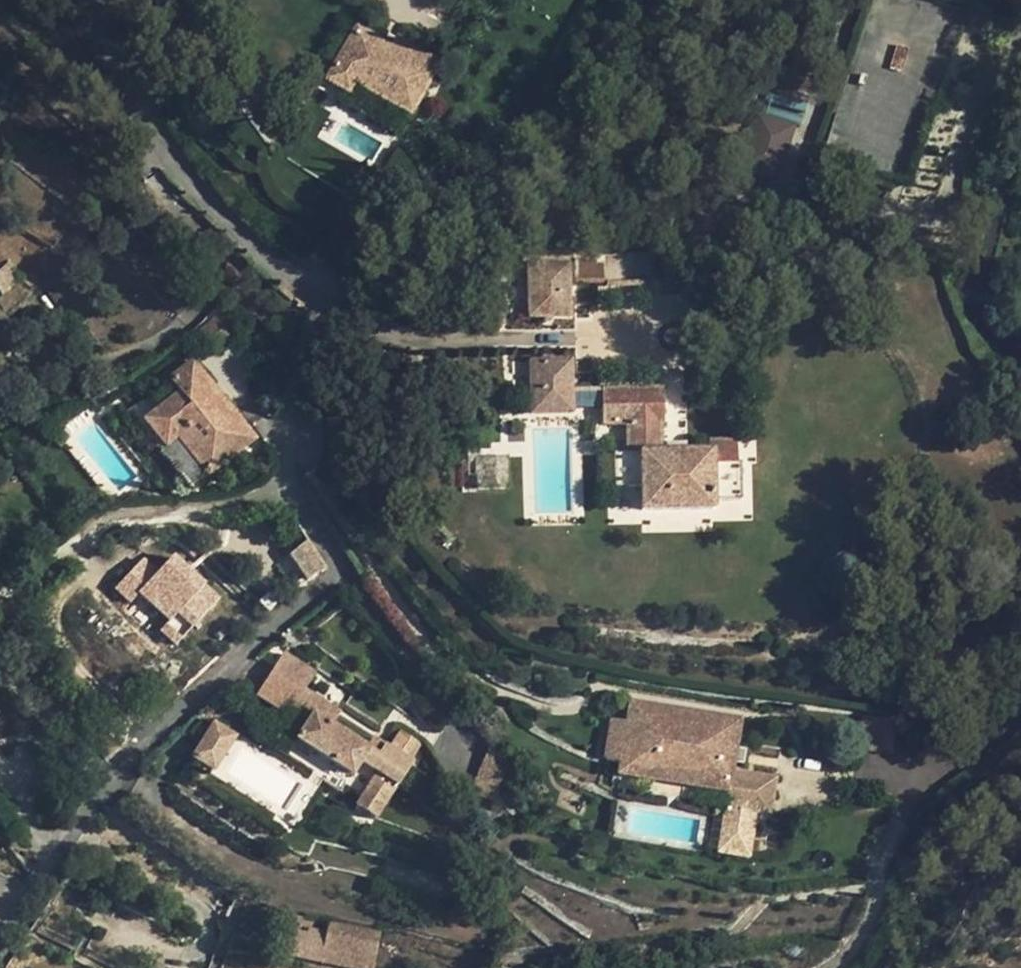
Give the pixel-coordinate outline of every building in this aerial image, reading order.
[(437,64),(395,39),(389,48),(387,47),(385,50),(375,45),(377,41),(357,30),(327,80),(345,91),(347,93),(353,85),(407,117),(437,64)] [(387,47),(377,41),(375,45),(385,50),(387,47)] [(407,117),(353,85),(347,93),(345,91),(340,101),(396,135),(407,117)] [(789,129),(758,119),(742,166),(773,177),(789,129)] [(648,280),(648,252),(575,254),(576,282),(648,280)] [(0,257),(0,297),(20,278),(0,257)] [(568,262),(527,263),(529,317),(543,317),(551,316),(569,316),(568,262)] [(254,439),(192,361),(168,379),(169,380),(149,397),(128,412),(159,451),(176,437),(207,476),(254,439)] [(544,362),(530,362),(530,393),(570,392),(570,390),(570,361),(553,361),(544,362)] [(662,388),(601,389),(601,408),(601,424),(626,423),(627,453),(612,453),(613,486),(640,487),(640,511),(712,509),(711,501),(741,500),(740,463),(736,463),(735,441),(707,442),(707,452),(684,453),(666,453),(660,453),(659,423),(662,423),(662,388)] [(601,389),(570,390),(570,392),(571,410),(601,408),(601,389)] [(571,410),(570,392),(530,393),(530,413),(571,412),(571,410)] [(207,476),(176,437),(159,451),(190,490),(207,476)] [(684,444),(666,444),(666,453),(684,453),(684,444)] [(517,456),(485,457),(485,474),(485,489),(517,489),(517,456)] [(308,540),(290,554),(308,580),(325,567),(308,540)] [(177,646),(222,593),(173,551),(158,569),(142,556),(114,588),(131,602),(139,593),(168,619),(159,630),(177,646)] [(315,673),(284,653),(256,695),(288,715),(292,709),(309,720),(286,755),(342,792),(345,786),(362,796),(355,806),(375,819),(397,784),(398,785),(412,763),(409,761),(421,743),(401,731),(390,748),(384,744),(378,755),(332,725),(340,713),(306,688),(315,673)] [(741,720),(631,702),(628,722),(612,720),(606,761),(621,763),(619,775),(653,780),(654,771),(697,778),(696,787),(728,792),(725,813),(740,815),(741,811),(755,813),(773,816),(777,778),(733,771),(734,763),(736,749),(741,720)] [(222,727),(215,722),(203,740),(210,744),(222,727)] [(235,736),(222,727),(210,744),(203,740),(193,757),(213,770),(235,736)] [(491,743),(476,782),(498,791),(507,766),(491,743)] [(746,751),(736,749),(734,763),(743,765),(746,751)] [(697,778),(654,771),(653,780),(696,787),(697,778)] [(498,791),(476,782),(471,793),(494,801),(498,791)] [(755,813),(741,811),(740,815),(733,856),(749,859),(755,813)] [(740,815),(725,813),(717,854),(733,856),(740,815)] [(328,921),(326,930),(319,961),(353,967),(374,967),(380,932),(328,921)] [(326,930),(308,927),(307,932),(305,931),(294,929),(288,955),(319,961),(326,930)]
